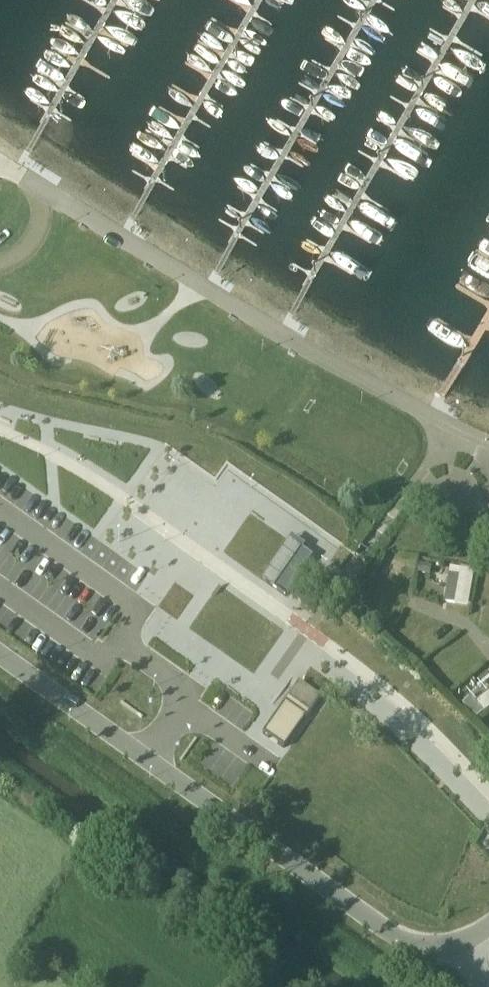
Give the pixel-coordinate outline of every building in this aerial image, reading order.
[(288,548),(260,585),(284,603),(312,564),(288,548)] [(469,612),(473,575),(448,572),(444,609),(469,612)] [(451,698),(473,726),(488,714),(488,675),(486,671),(451,698)] [(297,689),(262,740),(283,754),(318,703),(297,689)]
